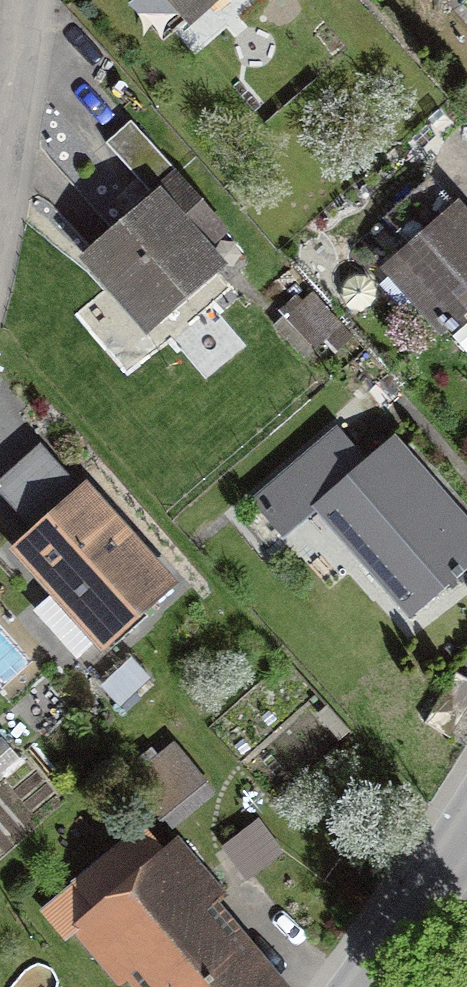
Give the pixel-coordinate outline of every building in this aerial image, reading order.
[(185,31),(220,0),(158,0),(185,31)] [(84,257),(153,341),(247,265),(137,129),(103,156),(145,208),(130,220),(84,257)] [(454,226),(389,282),(442,343),(466,321),(466,240),(454,226)] [(80,496),(40,450),(0,484),(0,492),(36,534),(80,496)] [(411,619),(466,574),(466,547),(429,501),(396,460),(327,516),(411,619)] [(178,592),(89,489),(80,496),(36,534),(12,556),(101,658),(178,592)] [(452,675),(428,719),(452,732),(466,706),(466,683),(452,675)] [(137,780),(169,822),(208,792),(177,750),(137,780)] [(165,876),(95,935),(140,986),(259,986),(241,966),(165,876)]
